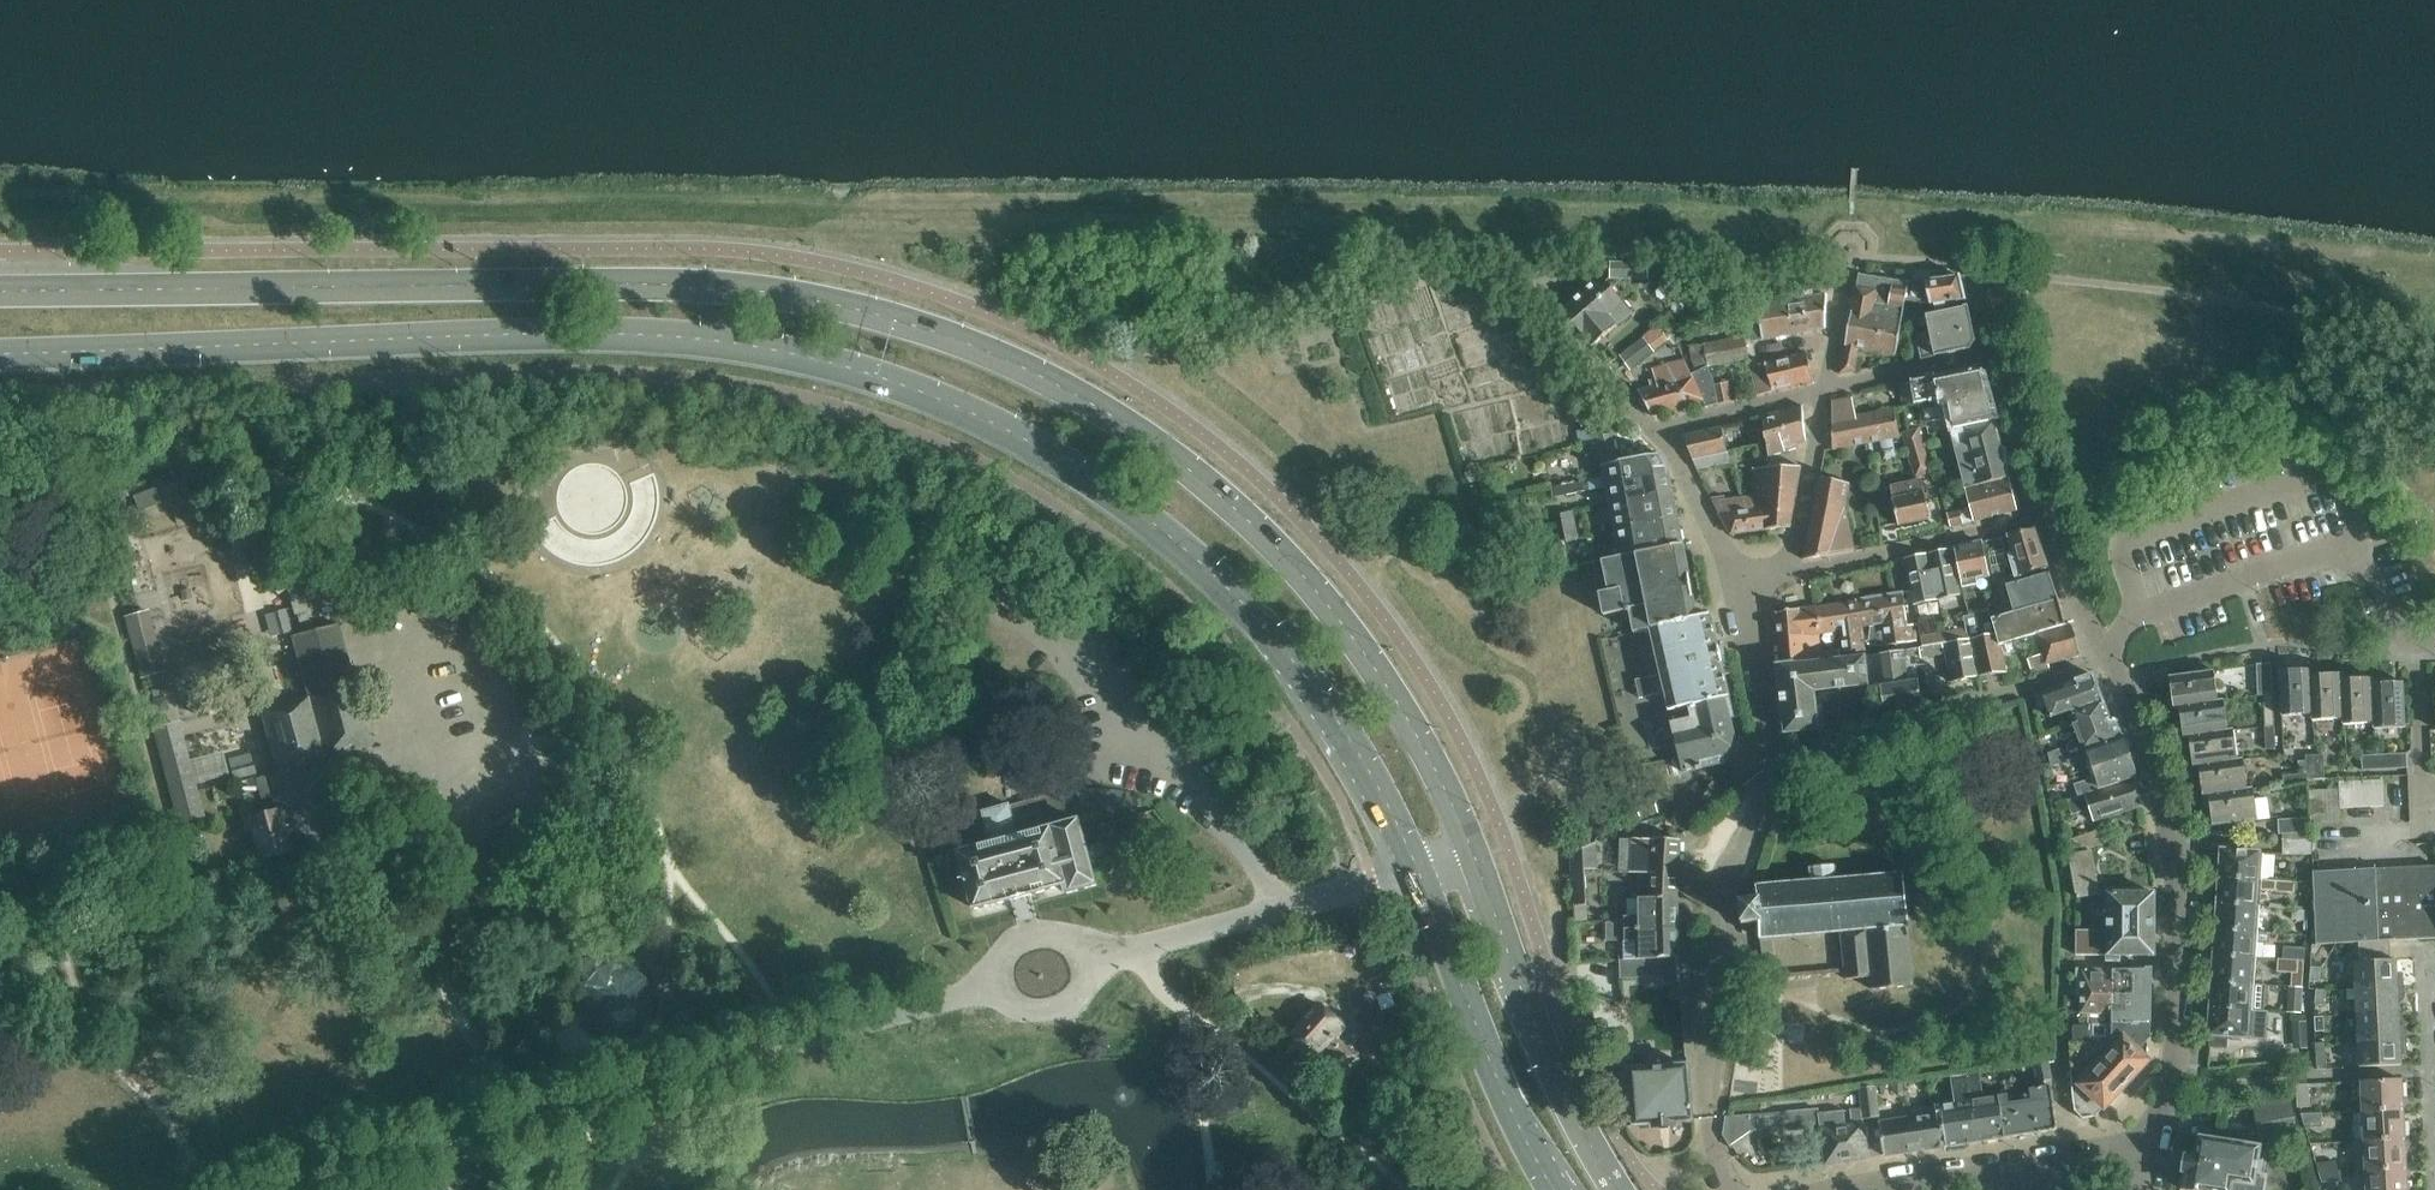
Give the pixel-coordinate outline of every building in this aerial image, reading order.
[(1649,263),(1611,262),(1610,278),(1649,279),(1649,263)] [(1965,300),(1960,275),(1911,282),(1859,274),(1856,287),(1878,290),(1875,302),(1904,307),(1905,298),(1930,304),(1934,304),(1934,306),(1936,308),(1943,307),(1945,305),(1945,302),(1965,300)] [(1584,335),(1593,346),(1617,324),(1632,311),(1623,301),(1624,301),(1601,275),(1562,310),(1584,336),(1584,335)] [(1851,312),(1845,345),(1840,373),(1854,370),(1858,347),(1895,354),(1898,345),(1904,307),(1875,302),(1878,290),(1856,287),(1852,312),(1851,312)] [(1751,340),(1826,328),(1827,294),(1757,305),(1758,315),(1747,317),(1751,340)] [(1917,335),(1919,346),(1922,358),(1969,348),(1974,341),(1967,307),(1926,316),(1930,333),(1917,335)] [(1655,328),(1644,336),(1650,344),(1661,335),(1655,328)] [(1650,344),(1644,336),(1620,355),(1626,363),(1650,344)] [(1695,371),(1699,370),(1707,366),(1748,358),(1744,336),(1691,346),(1695,371)] [(1758,395),(1814,381),(1807,353),(1751,366),(1758,395)] [(1685,359),(1665,364),(1687,406),(1704,402),(1697,386),(1705,383),(1699,370),(1695,371),(1691,373),(1685,359)] [(1687,406),(1665,364),(1652,369),(1655,379),(1649,381),(1651,387),(1639,390),(1651,415),(1687,406)] [(1705,407),(1718,404),(1714,385),(1712,378),(1707,366),(1699,370),(1705,383),(1697,386),(1704,402),(1705,407)] [(1939,399),(1940,405),(1992,396),(1986,374),(1986,373),(1977,368),(1900,384),(1904,405),(1939,399)] [(1727,382),(1714,385),(1718,404),(1731,401),(1727,382)] [(1998,415),(1992,396),(1940,405),(1924,408),(1926,422),(1947,418),(1952,415),(1954,428),(1995,420),(1998,415)] [(1853,397),(1833,401),(1834,449),(1899,436),(1894,409),(1857,416),(1853,397)] [(1764,416),(1752,419),(1754,425),(1764,423),(1768,456),(1797,448),(1798,441),(1806,439),(1803,405),(1764,416)] [(1951,429),(1966,488),(2010,477),(2007,466),(2011,461),(2008,448),(2001,445),(1995,420),(1954,428),(1951,429)] [(1579,444),(1597,441),(1596,436),(1594,427),(1576,431),(1579,444)] [(1687,435),(1685,439),(1692,458),(1711,455),(1727,452),(1722,427),(1687,435)] [(1931,472),(1918,430),(1918,429),(1903,433),(1916,477),(1931,472)] [(1612,432),(1598,435),(1597,435),(1601,459),(1616,457),(1612,432)] [(1896,456),(1893,438),(1881,440),(1884,458),(1896,456)] [(1727,452),(1711,455),(1713,466),(1730,462),(1728,452),(1727,452)] [(1668,466),(1660,454),(1602,465),(1605,477),(1589,480),(1590,489),(1670,475),(1668,466)] [(1713,466),(1711,455),(1692,458),(1693,459),(1697,469),(1713,466)] [(1767,529),(1792,526),(1802,465),(1754,467),(1755,495),(1749,496),(1750,506),(1753,510),(1767,508),(1766,529),(1767,529)] [(1670,475),(1590,489),(1592,496),(1613,492),(1612,490),(1616,489),(1618,500),(1673,490),(1670,475)] [(1820,476),(1803,559),(1854,550),(1846,504),(1850,482),(1820,476)] [(1948,513),(1951,526),(1963,523),(1974,520),(2018,509),(2010,477),(1966,488),(1971,508),(1960,510),(1948,513)] [(1565,484),(1567,494),(1585,490),(1583,481),(1565,484)] [(1924,493),(1922,481),(1891,487),(1894,500),(1893,500),(1898,525),(1930,519),(1925,493),(1924,493)] [(138,510),(153,505),(148,489),(133,495),(138,510)] [(1673,490),(1618,500),(1610,501),(1610,503),(1593,506),(1595,515),(1612,511),(1615,528),(1678,517),(1673,490)] [(1711,497),(1713,501),(1733,533),(1766,529),(1767,508),(1753,510),(1750,506),(1749,496),(1727,499),(1724,495),(1711,497)] [(1561,513),(1562,518),(1566,540),(1578,538),(1572,510),(1561,513)] [(1678,517),(1615,528),(1620,555),(1683,544),(1678,517)] [(2047,567),(2035,529),(2010,535),(2014,553),(2010,554),(2017,576),(2047,567)] [(118,534),(122,551),(130,549),(125,532),(118,534)] [(1956,547),(1956,548),(1964,584),(1977,582),(1976,577),(1988,574),(1982,541),(1956,547)] [(1683,544),(1620,555),(1620,556),(1602,559),(1613,613),(1627,610),(1627,612),(1629,611),(1634,631),(1649,627),(1697,616),(1692,593),(1694,592),(1691,577),(1689,577),(1683,544)] [(1959,594),(1957,584),(1950,549),(1929,554),(1932,568),(1930,569),(1935,595),(1936,598),(1937,598),(1936,596),(1939,595),(1939,598),(1959,594)] [(393,559),(369,550),(364,564),(388,573),(393,559)] [(1996,550),(1989,551),(1995,580),(2002,579),(1996,550)] [(1905,558),(1913,590),(1915,603),(1936,598),(1935,595),(1930,569),(1927,554),(1905,558)] [(1992,618),(2059,601),(2050,573),(2006,585),(2012,606),(1989,612),(1989,611),(1969,615),(1963,616),(1965,629),(1967,628),(1969,639),(1973,638),(1996,634),(1992,618)] [(332,602),(325,578),(287,589),(294,613),(332,602)] [(189,588),(180,590),(182,599),(191,597),(189,588)] [(1907,625),(1902,591),(1857,599),(1858,601),(1861,626),(1865,648),(1886,645),(1917,641),(1915,624),(1907,625)] [(1842,652),(1865,648),(1861,626),(1858,601),(1818,607),(1822,632),(1839,630),(1842,652)] [(1999,644),(2000,643),(2037,633),(2066,624),(2059,601),(1992,618),(1996,634),(1999,644)] [(270,634),(293,627),(286,606),(264,613),(270,634)] [(1776,613),(1781,665),(1826,659),(1824,650),(1820,650),(1818,633),(1822,632),(1818,607),(1776,613)] [(148,610),(125,616),(141,676),(164,670),(148,610)] [(464,614),(453,611),(448,625),(460,628),(464,614)] [(1697,616),(1649,627),(1660,673),(1636,679),(1640,697),(1664,692),(1668,710),(1689,706),(1691,718),(1672,722),(1680,757),(1714,749),(1708,723),(1734,717),(1729,697),(1730,697),(1722,662),(1726,661),(1726,660),(1727,660),(1724,647),(1723,647),(1723,646),(1718,647),(1711,613),(1697,616)] [(2066,624),(2037,633),(2043,653),(2028,657),(2032,669),(2053,666),(2052,662),(2081,654),(2071,623),(2066,624)] [(307,695),(353,682),(337,624),(291,637),(299,665),(301,674),(307,695)] [(1967,628),(1965,629),(1946,631),(1949,643),(1969,639),(1967,628)] [(1921,635),(1923,646),(1946,643),(1949,643),(1946,631),(1921,635)] [(1979,676),(1980,676),(2007,672),(2000,643),(1999,644),(1996,634),(1973,638),(1979,676)] [(1978,676),(1979,676),(1973,638),(1969,639),(1949,643),(1946,643),(1923,646),(1919,647),(1920,655),(1946,650),(1952,681),(1978,676)] [(1824,650),(1826,659),(1840,657),(1839,648),(1824,650)] [(1914,648),(1877,653),(1881,683),(1885,711),(1923,705),(1921,693),(1935,691),(1933,677),(1919,679),(1917,665),(1914,648)] [(1826,659),(1781,665),(1777,665),(1785,733),(1818,729),(1814,690),(1869,684),(1881,683),(1877,653),(1866,655),(1865,654),(1841,657),(1840,657),(1826,659)] [(1919,679),(1933,677),(1931,663),(1917,665),(1919,679)] [(2258,695),(2263,695),(2273,694),(2272,663),(2256,663),(2258,695)] [(2279,670),(2282,715),(2312,713),(2312,719),(2313,719),(2310,669),(2279,670)] [(2312,669),(2310,669),(2313,719),(2342,717),(2343,724),(2344,723),(2341,673),(2312,674),(2312,669)] [(2180,705),(2225,700),(2224,699),(2218,699),(2214,670),(2169,676),(2173,706),(2180,705)] [(2341,673),(2344,723),(2373,722),(2374,728),(2375,728),(2372,677),(2343,678),(2343,672),(2341,673)] [(2035,695),(2036,698),(2038,709),(2047,706),(2051,717),(2076,708),(2077,714),(2103,704),(2093,674),(2042,692),(2035,695)] [(2374,677),(2372,677),(2375,728),(2406,727),(2404,681),(2374,682),(2374,677)] [(370,745),(364,723),(353,682),(307,695),(308,697),(324,757),(370,745)] [(2263,695),(2265,727),(2275,726),(2273,694),(2263,695)] [(308,697),(269,708),(260,711),(276,771),(324,757),(308,697)] [(164,698),(154,701),(157,711),(167,708),(164,698)] [(2228,729),(2225,700),(2180,705),(2184,738),(2190,737),(2190,735),(2229,730),(2228,729)] [(2079,752),(2122,738),(2116,722),(2109,721),(2103,704),(2077,714),(2073,714),(2079,737),(2070,740),(2067,747),(2067,746),(2048,752),(2051,766),(2080,757),(2079,752)] [(1698,769),(1727,762),(1725,754),(1738,752),(1733,730),(1736,729),(1733,717),(1734,717),(1708,723),(1714,749),(1680,757),(1683,771),(1697,768),(1698,769)] [(201,815),(181,739),(176,723),(155,729),(180,821),(201,815)] [(2276,748),(2275,726),(2265,727),(2266,748),(2276,748)] [(2238,760),(2238,758),(2234,728),(2228,729),(2229,730),(2190,735),(2190,737),(2194,768),(2200,767),(2199,765),(2238,760)] [(2080,757),(2051,766),(2054,775),(2070,770),(2071,774),(2085,770),(2083,766),(2093,763),(2095,768),(2128,757),(2122,738),(2079,752),(2080,757)] [(2408,751),(2376,753),(2377,768),(2408,767),(2408,751)] [(2323,753),(2314,754),(2316,777),(2325,776),(2323,753)] [(2362,753),(2363,769),(2377,768),(2376,753),(2362,753)] [(2306,761),(2307,773),(2308,778),(2316,777),(2314,754),(2306,755),(2306,761)] [(247,757),(228,762),(232,781),(252,776),(247,757)] [(2128,757),(2095,768),(2097,774),(2088,777),(2088,780),(2075,784),(2078,795),(2135,778),(2128,757)] [(2248,789),(2248,788),(2244,759),(2244,758),(2238,758),(2238,760),(2199,765),(2200,767),(2203,797),(2209,796),(2209,795),(2248,789)] [(2306,761),(2298,761),(2298,766),(2307,773),(2306,761)] [(2308,781),(2308,778),(2307,773),(2284,775),(2285,783),(2308,781)] [(254,778),(257,790),(260,798),(270,795),(264,775),(254,778)] [(257,790),(254,778),(254,777),(231,783),(234,796),(257,790)] [(2383,779),(2340,781),(2341,807),(2385,805),(2383,779)] [(2143,806),(2135,780),(2069,800),(2073,813),(2090,808),(2094,821),(2143,806)] [(231,795),(228,785),(217,788),(219,797),(231,795)] [(2255,799),(2254,789),(2254,787),(2248,788),(2248,789),(2209,795),(2209,796),(2213,826),(2270,818),(2267,798),(2255,799)] [(1077,820),(1069,790),(1009,806),(1009,804),(982,811),(991,843),(959,852),(974,908),(1064,884),(1066,893),(1096,885),(1078,820),(1077,820)] [(2050,797),(2051,805),(2062,801),(2060,793),(2050,797)] [(1657,797),(1639,801),(1642,816),(1660,812),(1657,797)] [(277,809),(276,809),(254,816),(249,801),(238,804),(246,832),(252,830),(260,859),(289,851),(277,809)] [(2310,817),(2278,819),(2279,834),(2310,832),(2310,817)] [(2067,839),(2069,854),(2101,845),(2097,830),(2067,839)] [(1631,872),(1637,872),(1636,893),(1679,893),(1681,839),(1673,838),(1669,836),(1666,839),(1653,838),(1653,839),(1633,838),(1631,872)] [(2311,838),(2283,838),(2282,852),(2311,853),(2311,838)] [(1596,841),(1572,850),(1572,865),(1585,865),(1597,864),(1596,841)] [(2220,876),(2261,879),(2263,853),(2222,850),(2221,860),(2218,861),(2217,873),(2220,875),(2220,876)] [(2077,897),(2078,897),(2099,894),(2091,852),(2069,855),(2077,897)] [(1811,881),(1756,886),(1757,900),(1743,901),(1742,893),(1739,893),(1739,901),(1733,902),(1733,906),(1740,906),(1742,919),(1734,920),(1735,924),(1742,923),(1743,933),(1747,932),(1746,923),(1759,922),(1761,938),(1842,930),(1847,978),(1872,976),(1873,988),(1913,984),(1907,925),(1909,925),(1904,873),(1876,875),(1876,874),(1867,874),(1867,876),(1837,879),(1835,864),(1810,867),(1811,881)] [(1585,865),(1572,865),(1574,901),(1587,900),(1585,865)] [(2315,910),(2317,944),(2359,942),(2389,940),(2434,938),(2434,866),(2315,872),(2315,870),(2313,870),(2315,910)] [(2294,881),(2261,879),(2220,876),(2219,886),(2216,888),(2215,900),(2219,901),(2218,903),(2259,906),(2260,890),(2293,893),(2294,881)] [(1625,916),(1625,922),(1625,928),(1677,928),(1677,920),(1679,893),(1636,893),(1636,899),(1640,899),(1640,916),(1625,916)] [(2154,955),(2155,893),(2108,893),(2107,930),(2076,930),(2076,954),(2154,955)] [(2217,928),(2217,929),(2257,932),(2259,906),(2218,903),(2218,913),(2214,915),(2213,926),(2217,928)] [(2305,910),(2289,909),(2288,920),(2305,921),(2305,910)] [(1607,941),(1625,941),(1640,941),(1640,959),(1647,958),(1664,957),(1679,957),(1677,936),(1677,928),(1625,928),(1625,922),(1607,922),(1607,941)] [(2215,955),(2256,958),(2257,932),(2217,929),(2216,939),(2212,941),(2212,952),(2215,954),(2215,955)] [(2390,960),(2389,940),(2359,942),(2360,961),(2354,961),(2356,988),(2404,986),(2404,972),(2397,973),(2396,959),(2390,960)] [(2281,956),(2301,957),(2302,943),(2282,942),(2281,956)] [(607,984),(614,962),(595,951),(578,961),(584,983),(607,984)] [(2213,980),(2213,982),(2254,985),(2256,958),(2215,955),(2214,965),(2210,967),(2210,978),(2213,980)] [(1665,973),(1664,957),(1647,958),(1647,961),(1622,962),(1622,976),(1648,975),(1648,974),(1665,973)] [(2303,958),(2278,957),(2277,970),(2302,972),(2303,958)] [(2311,966),(2310,981),(2319,982),(2320,967),(2311,966)] [(2113,969),(2076,968),(2076,997),(2080,997),(2081,1013),(2090,1013),(2112,1014),(2113,969)] [(2112,1014),(2090,1013),(2089,1024),(2149,1023),(2151,969),(2116,970),(2113,969),(2112,1014)] [(2211,1006),(2211,1008),(2252,1011),(2254,985),(2213,982),(2212,990),(2209,992),(2208,1005),(2211,1006)] [(2356,988),(2357,1014),(2399,1012),(2398,999),(2405,999),(2404,986),(2356,988)] [(2302,989),(2290,988),(2289,1012),(2300,1013),(2302,989)] [(2315,1003),(2325,1004),(2326,989),(2316,988),(2315,1003)] [(1293,1035),(1313,1053),(1315,1055),(1325,1044),(1351,1067),(1358,1059),(1335,1038),(1344,1027),(1320,1005),(1293,1035)] [(2210,1034),(2210,1046),(2226,1047),(2227,1035),(2251,1037),(2252,1011),(2211,1008),(2210,1017),(2207,1018),(2206,1030),(2209,1032),(2209,1034),(2210,1034)] [(2399,1012),(2357,1014),(2358,1040),(2407,1038),(2406,1024),(2399,1024),(2399,1012)] [(2314,1016),(2315,1031),(2325,1030),(2324,1015),(2314,1016)] [(2292,1021),(2292,1035),(2307,1035),(2307,1021),(2292,1021)] [(2149,1023),(2089,1024),(2088,1026),(2090,1025),(2090,1041),(2074,1042),(2074,1041),(2070,1042),(2070,1072),(2074,1110),(2082,1118),(2095,1116),(2147,1060),(2143,1057),(2147,1053),(2147,1044),(2144,1041),(2148,1037),(2148,1023),(2149,1023)] [(2090,1025),(2088,1026),(2073,1026),(2074,1041),(2074,1042),(2090,1041),(2090,1025)] [(2358,1040),(2360,1066),(2401,1064),(2401,1051),(2407,1050),(2407,1038),(2358,1040)] [(2317,1069),(2327,1068),(2326,1053),(2316,1054),(2317,1069)] [(2053,1079),(2049,1059),(2032,1063),(2037,1082),(2053,1079)] [(1693,1121),(1689,1065),(1630,1070),(1635,1127),(1660,1125),(1668,1125),(1668,1123),(1693,1121)] [(1965,1074),(1975,1142),(2005,1137),(1998,1096),(1984,1098),(1980,1072),(1965,1074)] [(1941,1104),(1942,1112),(1947,1146),(1975,1142),(1965,1074),(1951,1076),(1955,1102),(1941,1104)] [(2362,1081),(2363,1111),(2403,1109),(2402,1079),(2362,1081)] [(1902,1082),(1893,1083),(1895,1093),(1903,1091),(1902,1082)] [(1880,1117),(1875,1084),(1858,1087),(1861,1108),(1864,1119),(1880,1117)] [(2309,1084),(2296,1084),(2297,1107),(2310,1107),(2309,1084)] [(2008,1094),(1998,1096),(2005,1137),(2051,1130),(2052,1130),(2053,1130),(2055,1130),(2056,1129),(2056,1128),(2057,1127),(2057,1126),(2057,1125),(2051,1085),(2030,1088),(2031,1093),(2024,1094),(2025,1100),(2009,1102),(2008,1094)] [(2298,1135),(2292,1098),(2254,1105),(2261,1142),(2298,1135)] [(1869,1157),(1864,1119),(1861,1108),(1851,1109),(1854,1125),(1846,1126),(1844,1111),(1818,1115),(1817,1108),(1776,1112),(1776,1116),(1787,1115),(1789,1129),(1820,1127),(1822,1141),(1813,1142),(1816,1159),(1825,1158),(1826,1164),(1869,1157)] [(2363,1111),(2365,1140),(2365,1141),(2405,1139),(2403,1109),(2363,1111)] [(1947,1146),(1942,1112),(1879,1121),(1884,1155),(1947,1146)] [(2301,1114),(2306,1125),(2323,1125),(2322,1113),(2301,1114)] [(1724,1134),(1731,1146),(1751,1131),(1751,1115),(1726,1117),(1724,1134)] [(2262,1177),(2254,1176),(2259,1146),(2200,1138),(2197,1158),(2187,1156),(2184,1171),(2188,1171),(2185,1189),(2260,1189),(2262,1177)] [(2406,1168),(2405,1139),(2365,1141),(2365,1140),(2355,1141),(2357,1170),(2366,1169),(2406,1168)] [(2320,1172),(2339,1171),(2336,1161),(2317,1162),(2320,1172)] [(2366,1169),(2367,1189),(2407,1189),(2406,1168),(2366,1169)] [(2339,1171),(2320,1172),(2323,1182),(2343,1181),(2339,1171)]
